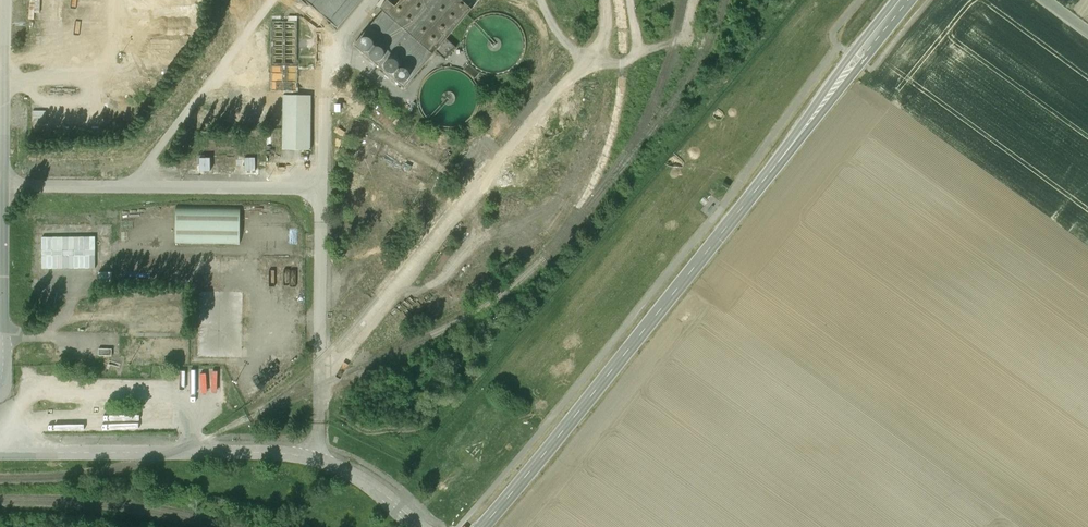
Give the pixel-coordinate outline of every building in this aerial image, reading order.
[(361,0),(304,0),(338,28),(361,0)] [(376,5),(380,9),(381,8),(384,11),(354,45),(405,88),(436,52),(446,60),(457,47),(447,39),(480,0),(380,0),(376,5)] [(272,22),(274,31),(281,29),(279,21),(272,22)] [(270,89),(296,90),(297,64),(275,64),(276,49),(281,49),(281,45),(274,44),(274,64),(271,64),(270,89)] [(281,93),(281,148),(311,148),(311,93),(281,93)] [(408,139),(417,144),(423,134),(414,129),(408,139)] [(220,152),(219,146),(206,147),(207,158),(202,158),(202,170),(224,170),(224,160),(230,160),(229,152),(220,152)] [(238,207),(173,207),(173,243),(238,243),(238,207)] [(680,330),(686,335),(703,317),(697,311),(680,330)] [(279,359),(261,375),(267,382),(285,366),(279,359)] [(221,378),(192,379),(193,401),(222,400),(221,378)]
